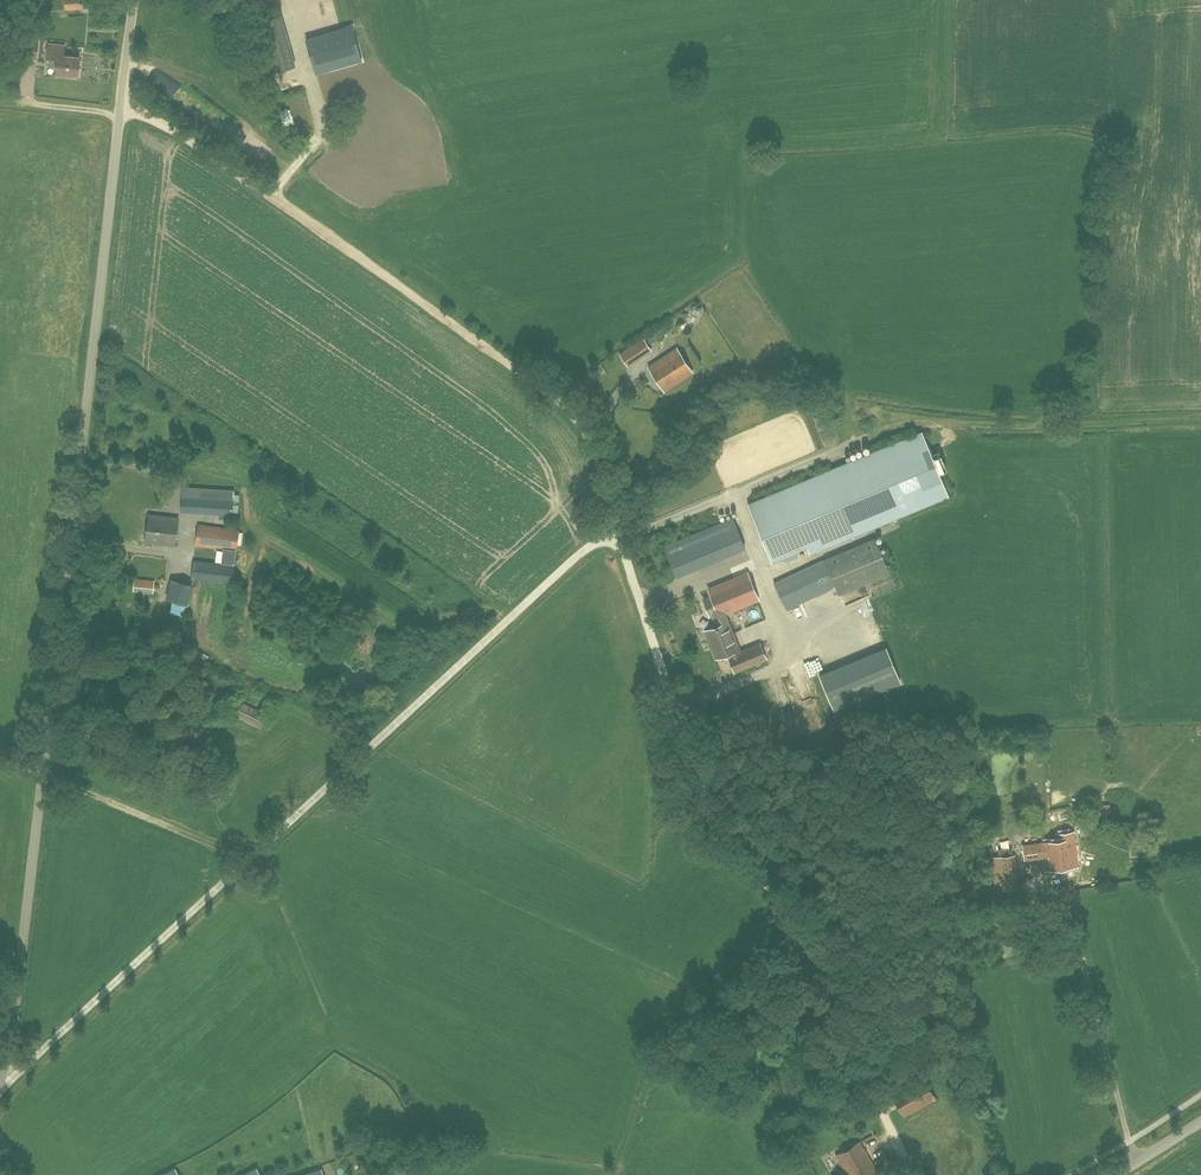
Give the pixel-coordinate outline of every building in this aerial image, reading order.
[(66,9),(91,7),(90,0),(65,0),(66,9)] [(304,9),(336,0),(301,0),(304,9)] [(255,22),(269,72),(288,136),(313,129),(281,15),(255,22)] [(38,38),(39,24),(31,23),(30,37),(38,38)] [(352,27),(306,40),(316,74),(362,61),(352,27)] [(57,66),(56,73),(78,76),(80,57),(63,56),(64,46),(49,44),(47,65),(57,66)] [(278,159),(279,147),(255,145),(254,157),(278,159)] [(424,161),(421,149),(405,152),(408,164),(424,161)] [(643,338),(624,351),(619,354),(627,366),(651,350),(648,345),(660,338),(656,332),(644,340),(643,338)] [(648,368),(654,377),(664,391),(693,372),(677,349),(648,368)] [(921,431),(834,468),(748,504),(773,562),(808,547),(811,554),(948,496),(935,464),(940,462),(939,458),(933,461),(921,431)] [(629,464),(637,478),(660,464),(656,457),(641,466),(637,459),(629,464)] [(232,516),(234,492),(183,488),(181,512),(232,516)] [(176,545),(179,519),(149,515),(148,525),(147,525),(146,531),(147,531),(146,541),(176,545)] [(677,577),(745,549),(732,518),(664,546),(677,577)] [(236,549),(238,530),(198,525),(196,544),(236,549)] [(839,594),(890,573),(875,538),(820,561),(774,583),(786,609),(836,587),(839,594)] [(797,558),(795,553),(785,557),(787,562),(797,558)] [(233,583),(235,565),(193,561),(191,579),(233,583)] [(724,632),(730,630),(724,613),(766,595),(755,569),(708,589),(711,596),(703,600),(708,612),(710,611),(716,626),(707,630),(711,640),(725,634),(724,632)] [(155,594),(157,580),(135,578),(133,592),(155,594)] [(163,609),(180,614),(190,583),(173,578),(163,609)] [(711,647),(716,658),(729,653),(730,655),(728,656),(734,671),(765,658),(759,643),(740,652),(730,630),(724,632),(725,634),(711,640),(713,646),(711,647)] [(260,724),(265,712),(232,698),(227,711),(260,724)] [(201,787),(206,775),(192,769),(187,781),(201,787)] [(1110,805),(1095,806),(1096,816),(1111,814),(1110,805)] [(1062,840),(1052,841),(1023,844),(1025,860),(1044,858),(1045,870),(1057,868),(1057,870),(1065,869),(1064,867),(1075,866),(1075,859),(1076,858),(1074,838),(1071,839),(1071,836),(1068,834),(1064,835),(1062,837),(1062,840)] [(1003,890),(1017,889),(1014,856),(999,857),(1003,890)] [(904,1117),(935,1099),(922,1076),(891,1093),(904,1117)] [(847,1174),(879,1174),(860,1142),(836,1156),(847,1174)]
